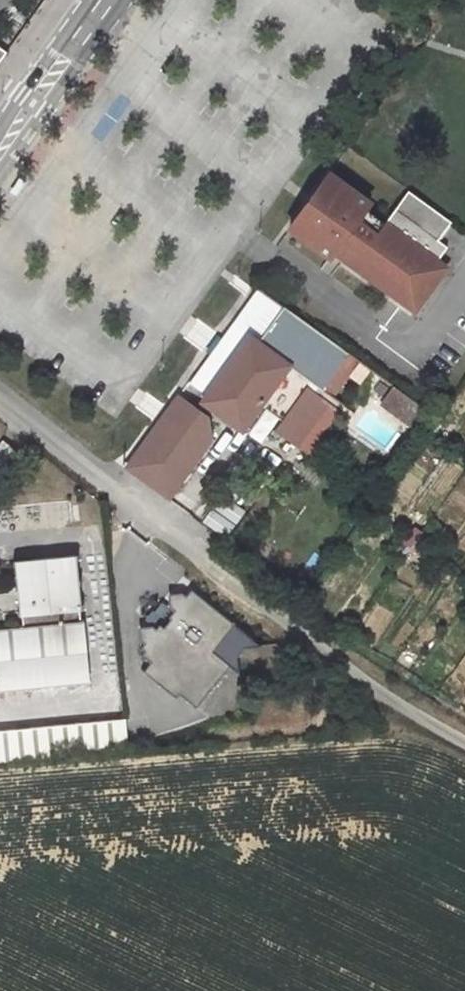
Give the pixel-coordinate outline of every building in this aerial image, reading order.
[(9,52),(0,45),(0,63),(9,52)] [(333,250),(392,294),(395,289),(418,306),(448,267),(437,259),(448,246),(439,239),(453,221),(406,186),(382,219),(363,205),(368,199),(328,170),(316,188),(321,192),(308,211),(303,208),(290,226),(330,255),(333,250)] [(263,402),(291,364),(323,387),(348,352),(284,306),(257,286),(221,335),(225,338),(213,354),(210,352),(190,379),(208,392),(207,394),(248,422),(263,402)] [(348,352),(323,387),(334,395),(352,369),(359,359),(348,352)] [(352,369),(364,378),(371,368),(359,359),(352,369)] [(291,364),(263,402),(286,420),(308,387),(318,394),(323,387),(291,364)] [(382,402),(414,426),(416,423),(427,408),(394,385),(382,402)] [(286,420),(278,431),(298,445),(329,402),(318,394),(308,387),(286,420)] [(173,402),(127,465),(168,495),(212,436),(209,414),(185,399),(179,401),(173,402)] [(416,423),(428,431),(439,416),(427,408),(416,423)] [(20,445),(7,433),(0,440),(0,457),(5,461),(20,445)] [(22,559),(25,623),(0,625),(0,689),(88,681),(84,624),(81,624),(77,556),(22,559)] [(229,670),(151,675),(154,722),(231,718),(229,670)] [(146,724),(45,730),(47,757),(147,752),(146,724)] [(48,760),(47,757),(45,730),(0,733),(0,763),(48,760)]
